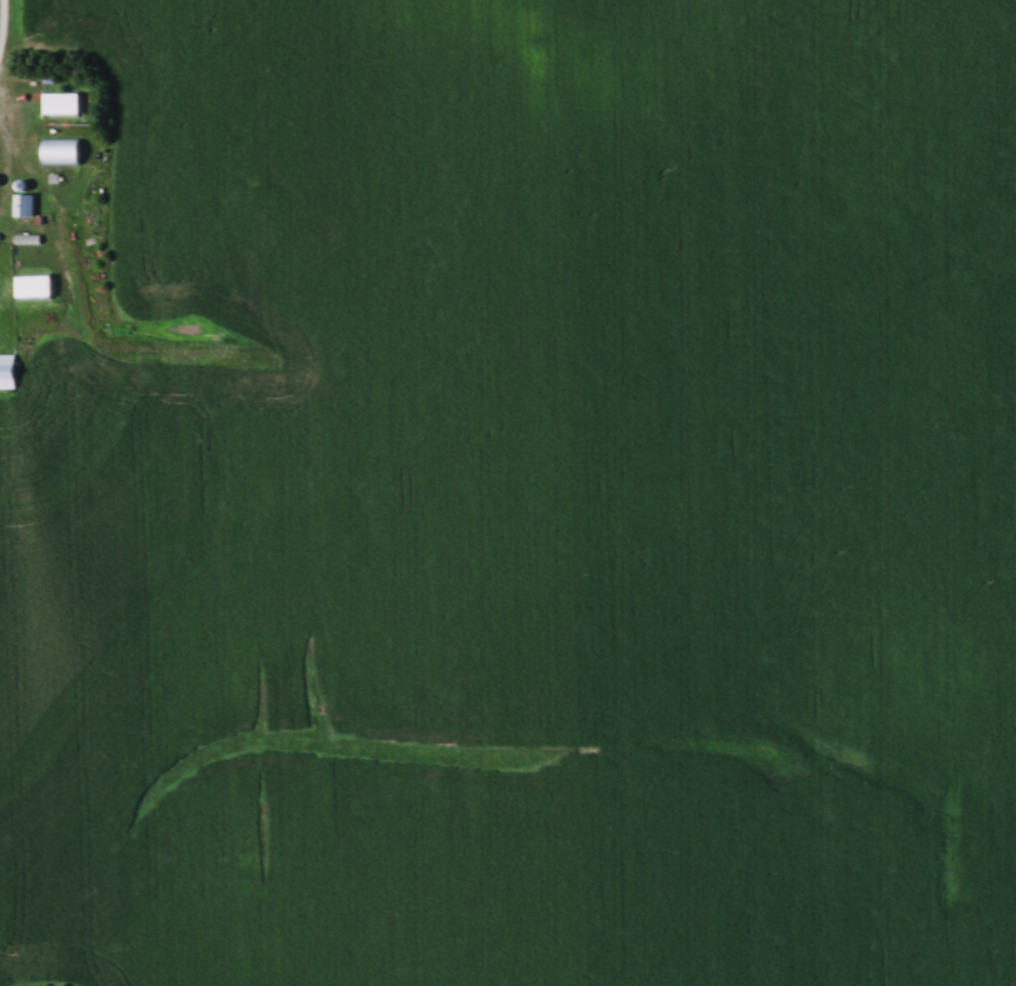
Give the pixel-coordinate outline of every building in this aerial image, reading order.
[(80,94),(46,94),(46,118),(80,118),(80,94)] [(44,165),(80,165),(80,139),(44,139),(44,165)] [(35,195),(16,195),(16,218),(35,218),(35,195)] [(19,276),(19,300),(53,300),(53,276),(19,276)] [(16,389),(16,355),(0,355),(0,389),(16,389)]
